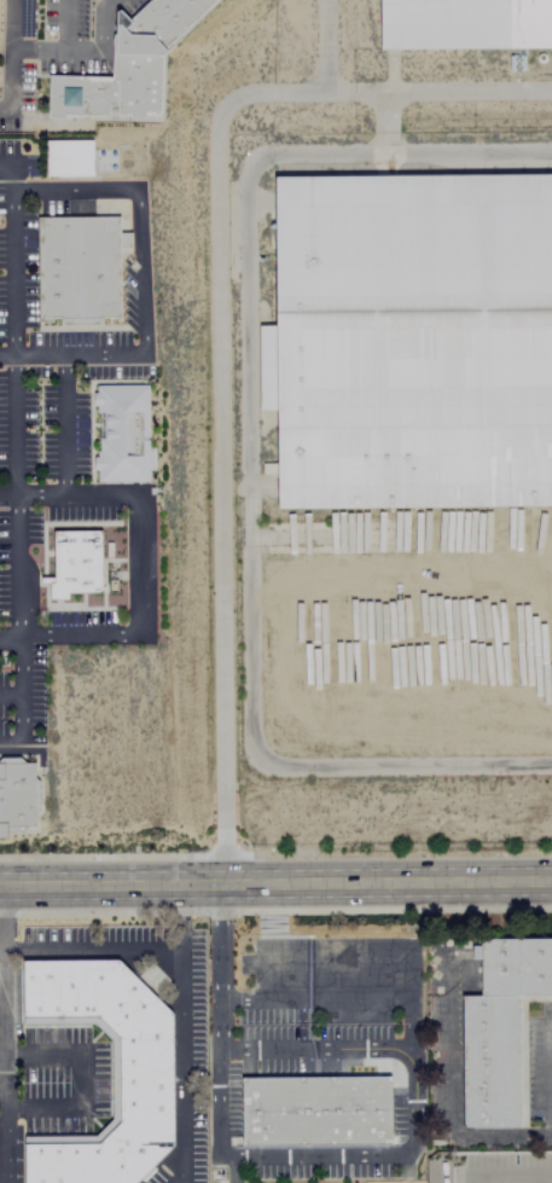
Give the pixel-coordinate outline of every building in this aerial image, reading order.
[(128,19),(148,0),(213,0),(161,53),(159,110),(156,110),(156,114),(152,114),(152,117),(127,116),(127,114),(115,114),(116,105),(108,105),(106,115),(46,114),(47,75),(110,77),(111,53),(115,53),(116,11),(118,8),(128,19)] [(376,50),(551,48),(551,0),(376,0),(376,50)] [(92,140),(92,176),(45,178),(45,140),(92,140)] [(272,179),(551,177),(551,507),(273,509),(272,179)] [(41,326),(106,325),(106,319),(124,319),(124,249),(135,249),(135,233),(123,233),(123,218),(41,219),(41,326)] [(153,385),(98,385),(98,413),(102,413),(102,482),(153,482),(153,385)] [(6,833),(0,833),(0,754),(18,754),(24,759),(34,759),(33,773),(37,777),(37,806),(34,811),(34,822),(27,820),(18,827),(6,827),(6,833)] [(478,939),(551,939),(551,997),(517,997),(517,1127),(461,1129),(461,997),(478,997),(478,939)] [(173,1147),(136,1182),(23,1182),(23,1137),(94,1137),(110,1120),(109,1042),(92,1025),(22,1026),(22,962),(117,962),(170,1014),(173,1147)] [(389,1077),(389,1144),(240,1146),(240,1079),(389,1077)]
